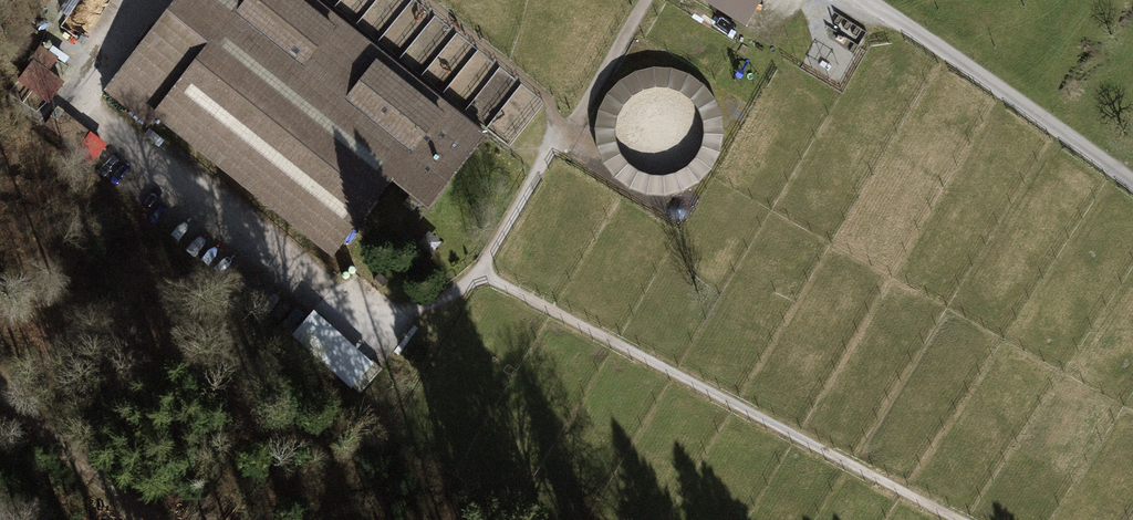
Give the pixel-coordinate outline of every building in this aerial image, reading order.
[(45,9),(52,0),(33,0),(45,9)] [(103,88),(150,125),(157,115),(332,254),(393,178),(428,206),(486,133),(334,12),(320,0),(174,0),(103,88)] [(747,29),(765,0),(699,0),(747,29)] [(30,60),(32,62),(33,61),(49,72),(58,59),(40,46),(30,60)] [(49,72),(33,61),(32,62),(17,82),(49,105),(64,84),(49,72)] [(715,95),(703,81),(688,70),(670,65),(652,64),(634,69),(618,78),(606,92),(598,109),(595,127),(597,145),(604,162),(616,176),(631,186),(648,192),(667,192),(685,188),(700,178),(713,165),(721,148),(724,130),(722,112),(715,95)]
